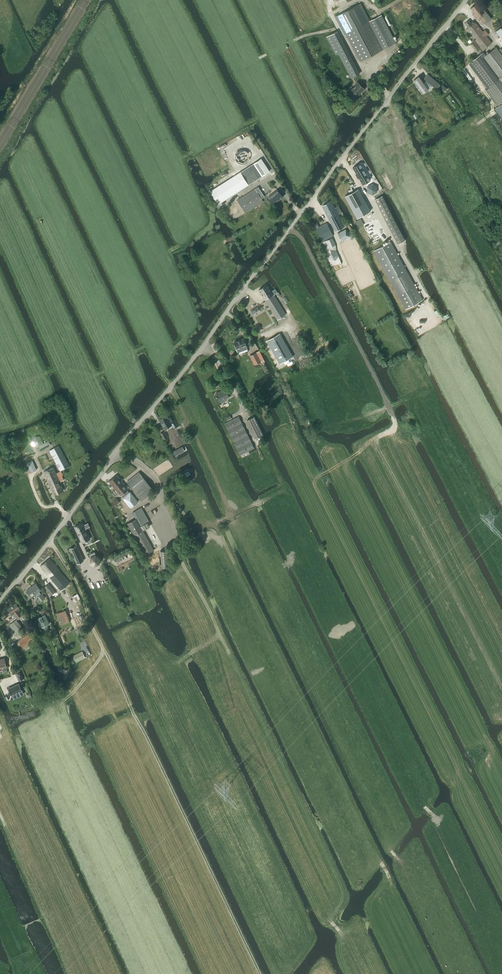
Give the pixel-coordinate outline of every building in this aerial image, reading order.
[(360,3),(335,16),(344,34),(346,34),(354,49),(360,61),(383,49),(395,42),(381,15),(370,21),(360,3)] [(478,17),(483,23),(486,20),(487,22),(491,19),(482,7),(480,8),(476,4),(471,8),(474,13),(473,14),(476,19),(478,17)] [(466,29),(483,50),(491,43),(486,36),(489,34),(485,29),(482,31),(475,22),(472,24),(468,20),(464,23),(468,28),(466,29)] [(337,31),(326,37),(332,49),(335,55),(337,54),(338,53),(349,75),(351,78),(359,74),(346,49),(337,31)] [(469,63),(488,88),(486,90),(498,106),(501,103),(501,55),(497,49),(496,47),(494,49),(484,56),(482,53),(469,63)] [(437,89),(440,85),(427,74),(424,78),(426,80),(424,83),(419,76),(413,80),(416,84),(416,85),(418,89),(419,88),(422,93),(428,89),(431,84),(437,89)] [(364,89),(356,82),(354,84),(355,86),(348,92),(354,99),(364,89)] [(248,157),(248,155),(248,154),(248,152),(247,151),(246,150),(246,149),(244,149),(243,148),(242,148),(240,148),(239,148),(237,149),(236,150),(235,151),(234,152),(234,154),(234,155),(234,156),(234,158),(235,159),(236,160),(237,161),(238,162),(240,162),(241,162),(242,162),(244,162),(245,161),(246,160),(247,159),(248,158),(248,157)] [(261,158),(253,164),(261,176),(269,171),(261,158)] [(360,162),(351,167),(363,187),(372,181),(360,162)] [(253,164),(240,172),(248,184),(261,176),(253,164)] [(214,188),(210,191),(214,197),(218,204),(248,184),(240,172),(214,188)] [(367,192),(372,195),(377,192),(377,186),(371,183),(367,187),(367,192)] [(255,189),(237,200),(241,206),(243,209),(245,213),(263,202),(255,189)] [(358,189),(344,196),(357,218),(370,211),(358,189)] [(273,204),(282,197),(277,190),(268,197),(273,204)] [(382,196),(375,199),(386,222),(398,244),(405,240),(393,218),(382,196)] [(331,201),(322,205),(335,231),(344,226),(338,215),(342,213),(338,206),(334,208),(331,201)] [(322,242),(333,236),(327,223),(315,228),(322,242)] [(346,229),(338,233),(342,241),(342,242),(354,237),(352,234),(350,235),(350,234),(349,235),(346,229)] [(335,245),(332,238),(323,242),(327,252),(326,254),(328,260),(331,266),(341,264),(338,256),(339,256),(336,250),(335,250),(335,245)] [(391,242),(373,251),(390,282),(397,295),(405,309),(422,300),(414,285),(407,272),(391,242)] [(258,290),(264,299),(277,320),(285,314),(274,296),(275,295),(274,294),(277,293),(275,289),(271,291),(267,284),(258,290)] [(293,356),(280,333),(267,341),(280,364),(293,356)] [(244,338),(234,342),(236,349),(238,353),(247,349),(246,345),(244,338)] [(256,352),(249,356),(254,365),(261,362),(256,352)] [(215,394),(219,402),(229,397),(225,389),(215,394)] [(170,423),(172,422),(170,418),(168,419),(166,415),(159,419),(164,429),(171,425),(170,423)] [(227,422),(224,424),(240,455),(249,451),(254,448),(239,416),(232,420),(227,422)] [(263,434),(255,417),(246,421),(254,439),(263,434)] [(32,440),(32,441),(34,446),(40,436),(35,436),(32,440)] [(49,446),(48,444),(47,441),(38,446),(40,451),(49,446)] [(69,466),(58,446),(54,448),(63,465),(58,468),(60,471),(69,466)] [(173,452),(175,456),(176,455),(184,451),(182,447),(173,452)] [(63,465),(54,448),(49,451),(58,468),(63,465)] [(30,472),(36,469),(32,460),(27,463),(30,472)] [(58,477),(61,476),(59,472),(56,473),(53,467),(44,471),(49,484),(59,480),(58,477)] [(153,490),(140,473),(127,483),(140,500),(153,490)] [(109,481),(120,496),(121,495),(123,497),(122,498),(130,508),(138,501),(130,491),(129,492),(127,490),(128,489),(116,475),(109,481)] [(63,490),(59,482),(63,480),(61,476),(58,477),(59,480),(49,484),(54,494),(63,490)] [(132,512),(135,519),(127,523),(145,555),(154,550),(143,530),(150,526),(147,522),(149,521),(141,507),(132,512)] [(82,523),(74,526),(82,542),(90,539),(85,529),(89,527),(87,523),(83,525),(82,523)] [(76,546),(70,549),(77,563),(83,560),(76,546)] [(90,562),(94,565),(99,563),(100,558),(95,555),(91,557),(90,562)] [(40,566),(61,591),(70,583),(49,558),(40,566)] [(39,591),(41,590),(36,583),(26,590),(32,597),(35,594),(41,601),(45,599),(39,591)] [(45,587),(51,595),(55,592),(48,584),(45,587)] [(77,593),(72,596),(74,601),(80,599),(77,593)] [(23,615),(21,613),(19,610),(20,609),(16,603),(7,609),(12,615),(13,614),(17,619),(23,615)] [(70,621),(66,610),(56,613),(61,625),(70,621)] [(41,628),(46,625),(49,623),(45,614),(37,619),(41,628)] [(17,635),(24,630),(16,619),(9,625),(17,635)] [(31,631),(18,642),(23,648),(36,637),(31,631)] [(85,658),(82,651),(73,656),(76,662),(85,658)] [(19,683),(8,688),(11,696),(22,690),(21,688),(24,687),(22,682),(19,684),(19,683)]
